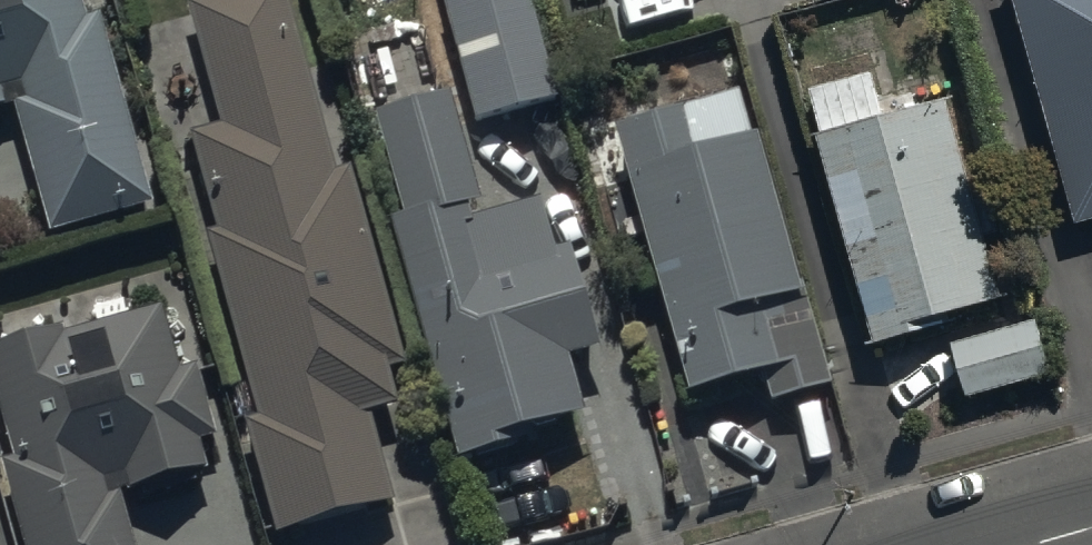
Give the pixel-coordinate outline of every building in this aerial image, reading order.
[(14,106),(50,234),(153,205),(100,14),(89,17),(84,0),(0,0),(0,110),(14,106)] [(186,14),(220,131),(191,140),(218,236),(206,239),(258,424),(245,427),(275,533),(394,500),(371,419),(400,410),(390,377),(405,372),(349,175),(334,179),(283,0),(234,0),(186,14)] [(477,124),(557,103),(530,0),(443,0),(477,124)] [(1084,226),(1091,223),(1091,0),(1022,0),(1084,226)] [(824,136),(819,137),(871,347),(965,324),(961,307),(1006,295),(957,100),(887,117),(877,75),(813,90),(824,136)] [(740,93),(614,129),(689,395),(762,374),(770,405),(832,387),(761,136),(753,138),(740,93)] [(452,96),(374,118),(404,217),(392,221),(459,460),(531,440),(526,424),(582,408),(569,359),(599,350),(571,250),(561,252),(546,200),(475,220),(471,204),(481,202),(452,96)] [(0,346),(0,417),(13,463),(1,467),(22,544),(132,544),(118,491),(204,468),(198,446),(216,441),(196,367),(181,372),(164,310),(64,338),(61,329),(0,346)] [(1038,316),(952,344),(972,402),(1057,377),(1038,316)]
